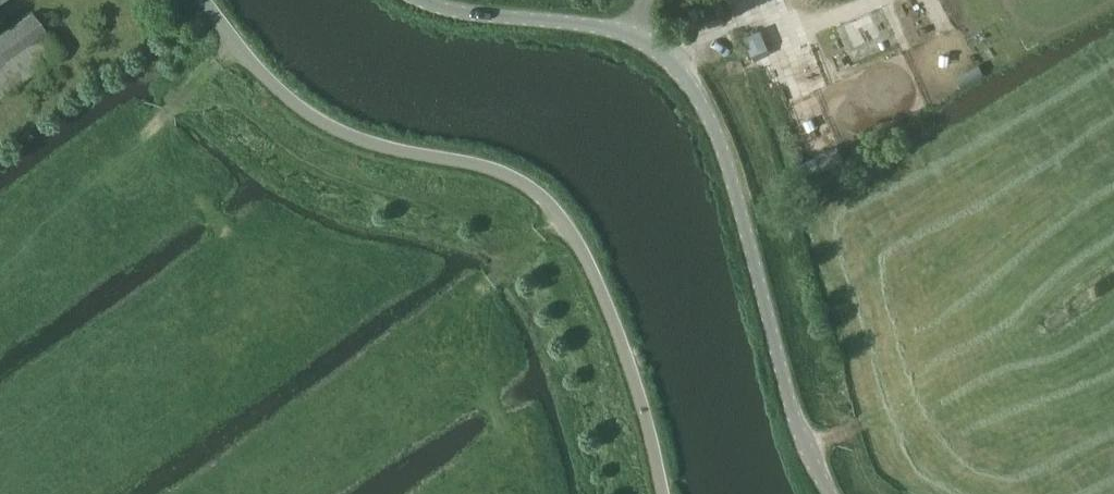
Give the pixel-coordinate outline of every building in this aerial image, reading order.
[(35,72),(62,52),(33,12),(0,35),(0,94),(1,96),(35,72)]
